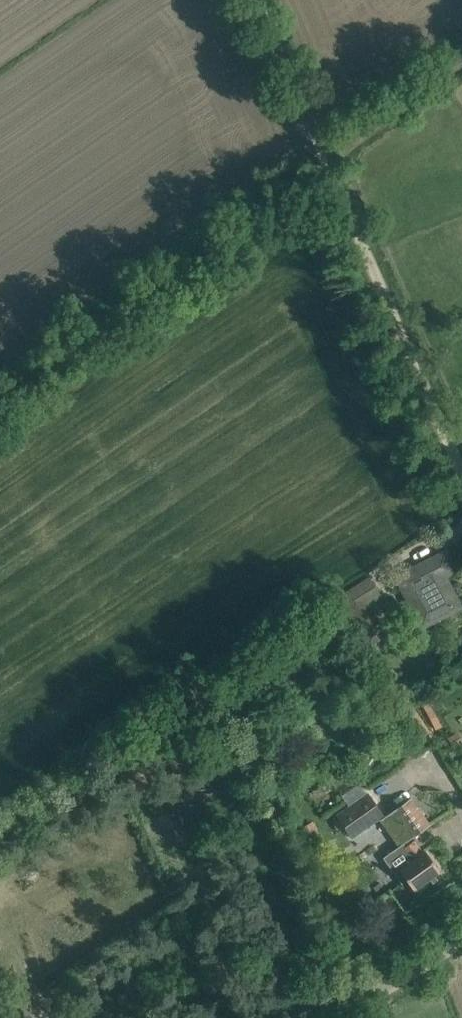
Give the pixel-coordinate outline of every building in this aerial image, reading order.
[(455,570),(445,551),(396,576),(422,626),(461,606),(445,576),(455,570)] [(338,595),(369,645),(388,633),(369,602),(382,594),(370,575),(338,595)] [(367,792),(336,814),(352,837),(384,815),(367,792)] [(439,871),(424,850),(423,851),(414,839),(412,841),(410,837),(430,823),(412,798),(380,820),(398,846),(403,843),(405,846),(402,848),(408,858),(410,861),(400,869),(414,889),(439,871)]
